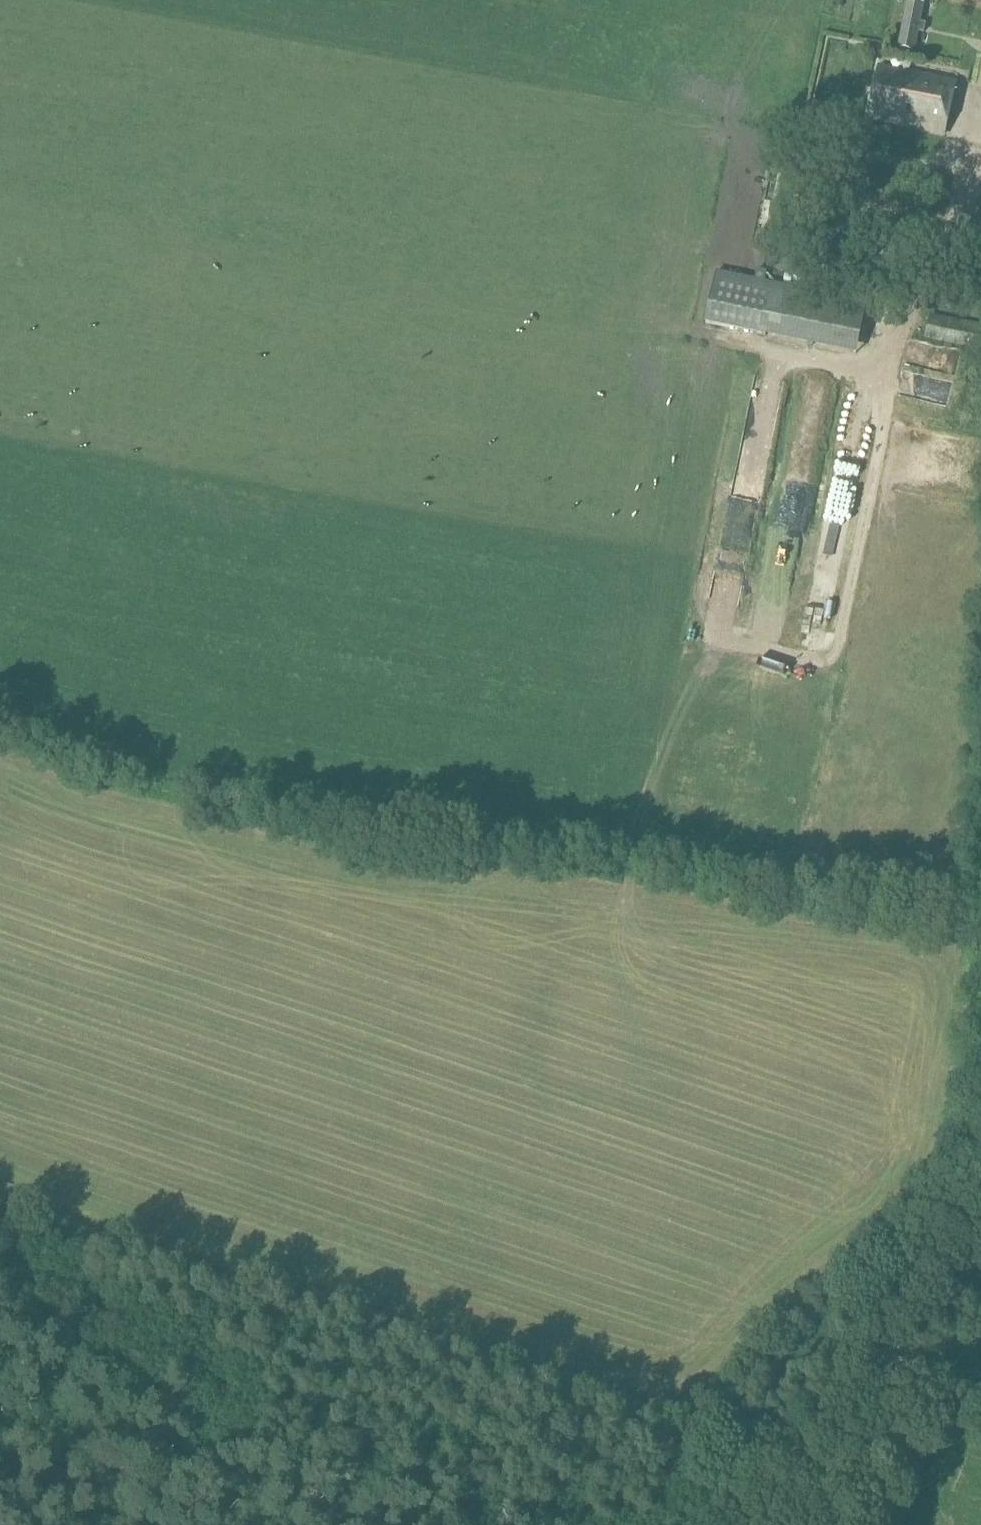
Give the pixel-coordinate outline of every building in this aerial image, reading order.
[(907,2),(898,48),(914,52),(923,5),(907,2)] [(868,119),(934,133),(944,135),(955,82),(879,67),(868,119)] [(980,255),(980,221),(977,220),(969,253),(980,255)] [(765,335),(777,282),(720,269),(708,323),(765,335)] [(980,350),(980,324),(931,313),(925,338),(980,350)]
